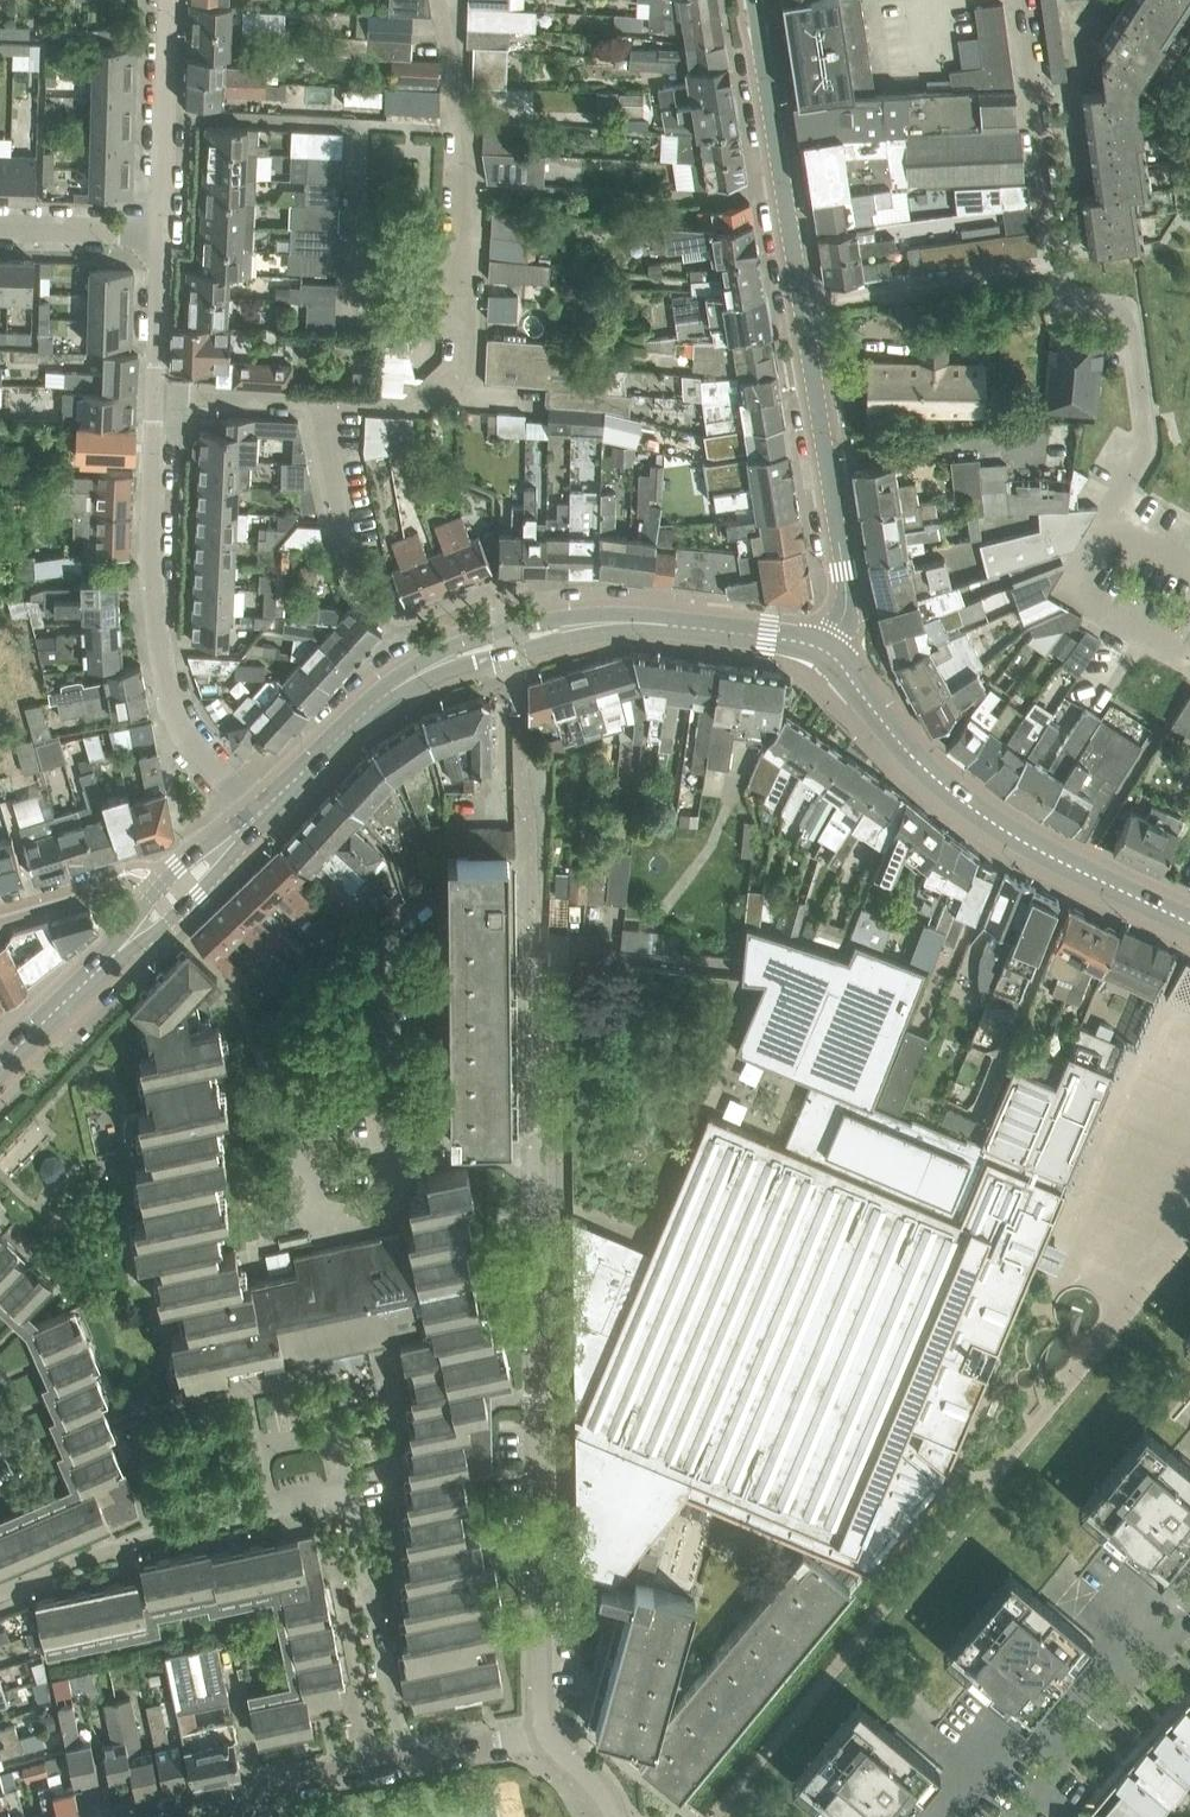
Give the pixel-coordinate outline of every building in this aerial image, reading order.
[(429,0),(389,0),(388,12),(413,13),(432,14),(429,0)] [(649,15),(681,16),(684,16),(703,14),(702,11),(719,8),(718,0),(649,0),(649,15)] [(783,9),(781,14),(785,19),(786,23),(783,28),(787,33),(789,44),(789,48),(792,48),(833,41),(867,40),(861,0),(782,0),(783,9)] [(1042,9),(1057,7),(1056,0),(1041,0),(1042,9)] [(1143,137),(1136,85),(1173,28),(1130,0),(1126,0),(1099,43),(1111,50),(1101,65),(1104,89),(1082,93),(1089,144),(1143,137)] [(1173,28),(1189,2),(1189,0),(1130,0),(1173,28)] [(233,4),(190,2),(189,28),(232,30),(242,30),(244,5),(233,4)] [(1000,2),(974,5),(976,20),(1005,16),(1003,2),(1000,2)] [(509,8),(468,6),(467,26),(508,28),(539,29),(540,9),(509,8)] [(1045,33),(1060,31),(1057,7),(1042,9),(1045,33)] [(649,15),(649,28),(683,30),(684,38),(685,42),(724,36),(723,32),(719,8),(702,11),(703,14),(684,16),(681,16),(649,15)] [(366,36),(411,38),(413,13),(388,12),(367,11),(366,36)] [(616,13),(615,29),(643,30),(643,15),(637,15),(616,13)] [(1005,16),(976,20),(978,34),(1007,30),(1005,16)] [(1,35),(15,35),(15,26),(1,25),(1,35)] [(30,26),(15,26),(15,35),(30,36),(30,26)] [(508,28),(467,26),(466,45),(473,45),(507,46),(508,28)] [(50,27),(49,36),(64,37),(64,27),(50,27)] [(64,27),(64,37),(88,38),(88,29),(79,28),(64,27)] [(88,29),(88,38),(112,38),(113,29),(98,28),(98,29),(88,29)] [(232,30),(189,28),(187,54),(225,56),(231,56),(232,30)] [(113,29),(112,38),(128,39),(129,29),(113,29)] [(1007,30),(978,34),(980,47),(1009,43),(1007,30)] [(1045,33),(1049,56),(1063,54),(1060,31),(1045,33)] [(295,47),(296,33),(285,32),(284,47),(295,47)] [(337,35),(336,54),(391,57),(410,58),(411,38),(366,36),(337,35)] [(686,50),(629,49),(629,57),(688,60),(689,68),(728,62),(724,39),(724,36),(685,42),(685,45),(686,50)] [(512,40),(511,51),(529,52),(530,41),(512,40)] [(792,48),(789,48),(790,53),(792,64),(790,70),(793,74),(794,79),(792,85),(796,90),(797,98),(834,92),(875,92),(867,40),(833,41),(792,48)] [(15,54),(15,43),(0,42),(0,54),(15,54)] [(15,54),(14,68),(39,69),(40,43),(15,43),(15,54)] [(1009,43),(980,47),(982,61),(1010,57),(1009,43)] [(137,46),(94,45),(93,69),(136,71),(137,46)] [(507,46),(473,45),(472,85),(477,85),(506,86),(507,46)] [(58,55),(46,54),(46,68),(57,68),(58,55)] [(185,54),(184,78),(278,81),(279,67),(265,66),(265,68),(225,66),(225,56),(187,54),(185,54)] [(1063,54),(1049,56),(1052,80),(1067,78),(1063,54)] [(616,56),(616,65),(686,69),(688,83),(657,88),(659,104),(693,98),(733,92),(728,62),(689,68),(688,60),(629,57),(616,56)] [(390,79),(437,82),(438,82),(439,59),(410,58),(391,57),(390,79)] [(1010,57),(982,61),(982,64),(984,75),(1012,71),(1010,57)] [(982,64),(949,69),(952,89),(980,88),(986,88),(984,75),(982,64)] [(57,84),(57,68),(46,68),(46,84),(57,84)] [(135,95),(136,71),(93,69),(92,94),(135,95)] [(1012,71),(984,75),(986,88),(1015,88),(1012,71)] [(184,78),(183,101),(185,101),(224,103),(224,93),(264,95),(264,96),(286,97),(286,82),(287,82),(278,81),(184,78)] [(392,86),(386,86),(387,118),(440,121),(440,118),(440,88),(437,88),(392,86)] [(344,87),(343,107),(359,108),(360,88),(344,87)] [(797,100),(802,138),(841,131),(885,130),(901,130),(904,129),(982,128),(980,88),(952,89),(905,90),(875,92),(834,92),(797,98),(797,100)] [(986,88),(980,88),(982,128),(1017,127),(1015,88),(986,88)] [(618,92),(618,113),(642,113),(642,92),(618,92)] [(738,126),(733,92),(693,98),(693,103),(660,109),(663,130),(678,130),(677,132),(701,133),(700,131),(738,126)] [(135,95),(92,94),(91,119),(135,120),(135,95)] [(56,104),(45,103),(45,117),(56,118),(56,104)] [(14,135),(25,138),(30,110),(19,108),(14,135)] [(56,133),(56,118),(45,117),(44,133),(56,133)] [(134,144),(135,120),(91,119),(91,143),(134,144)] [(484,121),(482,151),(520,153),(522,123),(484,121)] [(205,150),(247,152),(257,152),(266,153),(267,143),(257,142),(259,127),(206,125),(205,150)] [(841,131),(802,138),(803,139),(803,138),(806,156),(808,171),(814,170),(846,165),(1021,157),(1020,130),(1017,130),(905,135),(904,129),(901,130),(885,130),(841,131)] [(307,130),(307,140),(306,155),(342,156),(343,131),(307,130)] [(701,136),(701,133),(677,132),(677,158),(676,159),(703,161),(704,164),(725,160),(725,156),(742,153),(739,131),(701,136)] [(1159,144),(1167,142),(1166,135),(1158,136),(1159,144)] [(1082,198),(1136,191),(1151,189),(1143,137),(1089,144),(1096,194),(1082,196),(1082,198)] [(297,139),(296,154),(306,155),(307,140),(297,139)] [(134,144),(91,143),(90,168),(133,169),(134,144)] [(205,150),(204,175),(256,177),(257,152),(247,152),(205,150)] [(44,151),(43,166),(55,167),(55,151),(44,151)] [(486,180),(493,181),(543,184),(546,154),(520,153),(482,151),(486,180)] [(693,161),(695,187),(707,186),(746,180),(742,153),(725,156),(725,160),(704,164),(703,161),(676,159),(676,161),(693,161)] [(11,198),(12,154),(0,154),(0,198),(11,198)] [(12,154),(11,198),(35,199),(37,155),(12,154)] [(295,171),(305,171),(306,155),(296,154),(295,171)] [(341,181),(342,156),(306,155),(305,171),(305,179),(341,181)] [(814,170),(808,171),(810,185),(812,195),(890,183),(890,187),(907,187),(907,184),(1022,178),(1021,157),(846,165),(814,170)] [(55,167),(43,166),(43,181),(54,181),(55,167)] [(132,194),(133,169),(90,168),(89,192),(98,193),(132,194)] [(256,177),(204,175),(202,199),(255,201),(256,177)] [(305,179),(305,188),(304,203),(340,205),(341,181),(305,179)] [(1027,182),(1022,182),(1000,184),(983,185),(953,186),(956,213),(986,209),(1003,207),(1030,204),(1027,182)] [(890,183),(812,195),(817,224),(854,219),(855,223),(911,217),(907,187),(890,187),(890,183)] [(295,188),(294,203),(304,203),(305,188),(295,188)] [(1089,249),(1143,242),(1136,191),(1082,198),(1089,249)] [(73,192),(73,200),(98,200),(98,193),(89,192),(73,192)] [(255,201),(202,199),(201,223),(254,226),(255,201)] [(698,209),(700,224),(713,225),(714,227),(753,221),(749,201),(698,209)] [(339,230),(340,205),(304,203),(303,229),(339,230)] [(1003,207),(1007,232),(1034,228),(1030,204),(1003,207)] [(533,241),(534,213),(491,210),(491,234),(533,241)] [(713,225),(700,224),(662,222),(666,247),(682,245),(684,258),(717,254),(718,258),(757,251),(753,221),(714,227),(713,225)] [(254,226),(201,223),(200,247),(253,249),(254,226)] [(998,223),(991,224),(992,234),(999,233),(998,223)] [(874,227),(818,235),(822,259),(860,253),(896,248),(895,237),(876,239),(874,227)] [(967,227),(961,228),(962,238),(969,237),(967,227)] [(293,228),(292,252),(302,252),(303,229),(293,228)] [(1034,228),(1007,232),(999,233),(992,234),(969,237),(962,238),(908,246),(912,270),(1037,251),(1034,228)] [(338,253),(339,230),(303,229),(302,252),(338,253)] [(531,261),(533,241),(491,234),(490,257),(526,260),(531,261)] [(199,270),(229,272),(241,272),(251,273),(253,249),(200,247),(199,270)] [(691,279),(760,271),(757,251),(718,258),(719,265),(689,269),(691,279)] [(302,264),(302,252),(292,252),(291,264),(302,264)] [(338,253),(302,252),(302,264),(301,272),(337,273),(338,253)] [(862,268),(860,253),(822,259),(826,284),(892,274),(890,264),(862,268)] [(490,257),(489,278),(550,281),(551,262),(539,261),(531,261),(490,257)] [(0,258),(0,301),(8,302),(9,259),(0,258)] [(33,302),(34,259),(9,259),(8,302),(33,302)] [(41,260),(40,275),(50,275),(50,260),(41,260)] [(648,263),(647,272),(663,274),(661,261),(648,263)] [(90,268),(89,293),(133,294),(133,269),(96,268),(90,268)] [(186,295),(228,297),(229,272),(199,270),(187,270),(186,294),(186,295)] [(725,298),(764,293),(760,271),(691,279),(693,292),(705,293),(724,293),(725,298)] [(336,302),(337,282),(301,281),(301,285),(300,300),(307,301),(336,302)] [(300,300),(301,285),(290,284),(289,300),(300,300)] [(276,285),(276,298),(289,299),(289,286),(276,285)] [(680,339),(693,340),(706,337),(707,340),(731,336),(731,339),(770,333),(764,293),(725,298),(724,293),(705,293),(693,292),(691,292),(691,294),(670,295),(677,336),(647,338),(647,350),(675,351),(676,339),(680,339)] [(132,319),(133,294),(89,293),(89,318),(132,319)] [(186,295),(185,320),(227,322),(228,297),(186,295)] [(336,302),(307,301),(306,330),(334,331),(336,302)] [(49,303),(40,302),(39,317),(49,317),(49,303)] [(927,315),(925,302),(895,307),(897,320),(927,315)] [(49,332),(49,317),(39,317),(39,331),(49,332)] [(130,344),(131,344),(132,319),(89,318),(88,343),(130,344)] [(173,324),(171,369),(212,371),(213,367),(217,367),(229,367),(230,360),(231,327),(213,326),(185,325),(173,324)] [(868,361),(867,409),(984,411),(984,363),(947,362),(948,327),(919,326),(919,362),(868,361)] [(31,343),(32,332),(7,332),(7,342),(31,343)] [(693,354),(692,368),(719,370),(736,367),(737,375),(776,369),(770,333),(731,339),(731,336),(707,340),(706,337),(693,340),(692,354),(693,354)] [(1045,409),(1081,412),(1095,413),(1100,365),(1102,337),(1052,333),(1045,409)] [(586,343),(486,335),(485,359),(585,365),(586,343)] [(39,336),(39,349),(53,349),(53,336),(49,336),(39,336)] [(380,336),(376,393),(403,394),(424,375),(415,375),(409,351),(410,338),(380,336)] [(102,388),(136,389),(138,353),(130,353),(105,351),(104,373),(65,372),(65,385),(102,386),(102,388)] [(485,359),(484,381),(548,386),(604,391),(606,367),(585,365),(485,359)] [(217,367),(216,383),(290,388),(291,363),(230,360),(229,367),(217,367)] [(780,392),(776,369),(737,375),(737,377),(701,381),(703,399),(726,401),(741,398),(780,392)] [(607,391),(548,386),(546,404),(548,404),(570,404),(602,405),(602,408),(625,414),(630,393),(607,391)] [(81,421),(135,423),(136,394),(83,392),(64,391),(63,420),(81,421)] [(704,420),(706,434),(784,421),(780,392),(741,398),(726,401),(703,399),(706,420),(704,420)] [(548,404),(548,419),(548,433),(569,434),(570,404),(548,404)] [(570,404),(569,434),(593,435),(593,437),(601,437),(602,411),(602,408),(602,405),(570,404)] [(488,412),(486,434),(524,437),(525,417),(526,413),(497,411),(497,413),(488,412)] [(602,411),(601,437),(636,446),(642,421),(602,411)] [(984,411),(984,421),(1023,422),(1023,411),(984,411)] [(385,415),(365,413),(364,437),(363,450),(365,457),(388,452),(385,415)] [(414,452),(412,416),(385,415),(388,452),(388,455),(414,452)] [(193,442),(193,452),(195,455),(200,455),(200,456),(239,457),(239,460),(251,461),(257,461),(258,433),(293,435),(301,435),(298,419),(258,417),(227,416),(221,416),(220,431),(201,430),(201,439),(196,439),(193,442)] [(525,417),(524,437),(548,439),(548,433),(548,419),(525,417)] [(748,454),(788,447),(784,421),(706,434),(700,435),(702,448),(746,441),(748,454)] [(83,424),(82,460),(104,461),(105,454),(134,455),(135,427),(83,424)] [(616,445),(615,464),(631,465),(632,445),(616,445)] [(748,454),(703,461),(706,477),(708,492),(714,491),(716,505),(753,499),(756,515),(798,508),(788,447),(748,454)] [(200,456),(199,483),(238,484),(250,485),(251,461),(239,460),(239,457),(200,456)] [(982,492),(980,465),(979,459),(950,461),(954,496),(969,494),(982,492)] [(280,460),(280,488),(298,488),(311,486),(307,461),(292,460),(280,460)] [(854,468),(860,511),(918,502),(915,483),(897,486),(894,462),(854,468)] [(629,535),(624,576),(650,580),(654,550),(655,543),(657,529),(659,517),(661,504),(661,499),(663,463),(650,463),(650,473),(638,472),(637,513),(643,514),(640,536),(629,535)] [(983,513),(1037,509),(1067,507),(1072,475),(1008,477),(1007,463),(980,465),(982,492),(983,513)] [(1038,528),(979,543),(987,574),(1008,568),(1060,551),(1074,547),(1098,505),(1078,507),(1077,492),(1088,474),(1075,467),(1073,465),(1072,475),(1067,507),(1037,509),(1038,528)] [(49,487),(49,489),(132,492),(133,469),(94,467),(94,476),(49,475),(49,487)] [(237,510),(238,484),(199,483),(198,508),(237,510)] [(311,486),(298,488),(302,511),(316,509),(311,486)] [(96,510),(131,513),(132,492),(49,489),(52,516),(96,510)] [(523,505),(521,570),(544,570),(546,521),(534,521),(535,490),(523,489),(523,505)] [(601,496),(598,572),(624,576),(629,535),(614,533),(615,490),(601,489),(601,496)] [(569,490),(569,502),(567,571),(592,571),(593,535),(594,499),(583,499),(583,490),(569,490)] [(969,494),(973,516),(977,515),(983,514),(983,513),(982,492),(969,494)] [(860,511),(864,535),(904,528),(924,525),(923,517),(937,514),(935,499),(918,502),(860,511)] [(546,516),(546,521),(544,570),(567,571),(569,502),(556,502),(556,516),(546,516)] [(499,532),(498,569),(521,570),(523,505),(510,505),(510,533),(499,532)] [(247,510),(237,510),(198,508),(196,535),(235,536),(246,537),(247,510)] [(756,515),(718,521),(721,534),(736,532),(738,547),(750,545),(750,550),(762,548),(803,541),(798,508),(756,515)] [(76,513),(75,535),(86,535),(85,552),(83,552),(85,567),(94,568),(94,552),(130,554),(131,513),(96,510),(76,513)] [(278,512),(277,527),(287,528),(295,519),(295,513),(278,512)] [(447,518),(470,578),(492,570),(479,535),(468,540),(462,524),(463,524),(460,514),(447,518)] [(981,536),(977,515),(973,516),(966,517),(970,538),(981,536)] [(449,587),(470,578),(447,518),(436,523),(446,548),(435,552),(449,587)] [(904,528),(864,535),(868,560),(911,551),(925,548),(923,538),(945,534),(943,522),(924,525),(904,528)] [(276,589),(275,613),(283,614),(285,569),(289,569),(289,547),(324,548),(323,543),(321,531),(319,525),(296,525),(278,546),(276,589)] [(266,537),(278,538),(287,528),(277,527),(267,527),(266,537)] [(657,529),(655,543),(671,545),(673,531),(657,529)] [(449,587),(435,552),(423,557),(413,531),(404,535),(427,595),(449,587)] [(234,562),(235,536),(196,535),(195,561),(234,562)] [(394,542),(382,547),(387,571),(392,569),(405,604),(427,595),(404,535),(393,539),(394,542)] [(258,548),(273,548),(273,544),(278,538),(266,537),(258,537),(258,548)] [(675,553),(671,582),(804,601),(811,593),(803,541),(762,548),(750,550),(740,551),(739,551),(704,547),(676,546),(676,545),(675,553)] [(675,553),(654,550),(650,580),(671,582),(675,553)] [(911,551),(868,560),(878,607),(952,586),(944,558),(915,565),(911,551)] [(1014,583),(1064,564),(1060,551),(1008,568),(1014,583)] [(37,556),(17,557),(17,575),(37,575),(82,569),(80,553),(37,558),(37,556)] [(233,587),(234,562),(195,561),(194,586),(233,587)] [(1046,594),(1064,564),(1014,583),(1009,585),(1018,606),(1019,606),(1044,595),(1046,594)] [(260,589),(265,589),(276,589),(271,588),(271,573),(260,573),(260,589)] [(46,597),(54,597),(118,597),(118,575),(80,576),(80,586),(45,587),(46,597)] [(985,575),(963,581),(968,598),(990,592),(985,575)] [(956,584),(952,586),(878,607),(885,631),(921,619),(963,603),(956,584)] [(232,613),(233,587),(194,586),(193,611),(230,613),(232,613)] [(45,587),(31,592),(31,598),(38,597),(46,597),(45,587)] [(265,589),(264,614),(274,615),(275,613),(276,589),(265,589)] [(1044,595),(1018,606),(1025,621),(1062,604),(1051,597),(1046,594),(1045,595),(1044,595)] [(54,597),(46,597),(46,611),(81,610),(81,617),(119,616),(118,597),(54,597)] [(39,599),(25,600),(32,624),(46,623),(39,599)] [(294,603),(293,615),(337,620),(338,619),(367,646),(382,630),(352,603),(344,612),(339,606),(294,603)] [(921,619),(885,631),(892,660),(949,636),(946,629),(964,623),(958,605),(921,619)] [(1067,607),(1031,625),(1035,634),(1063,628),(1076,625),(1082,615),(1068,607),(1067,607)] [(193,611),(192,638),(192,640),(213,641),(212,650),(228,651),(230,613),(193,611)] [(266,626),(273,615),(274,615),(264,614),(255,614),(254,625),(266,626)] [(82,632),(57,634),(58,644),(120,642),(119,621),(119,616),(81,617),(82,622),(82,632)] [(284,621),(282,633),(294,635),(318,639),(319,639),(349,666),(367,646),(338,619),(337,620),(327,631),(322,627),(284,621)] [(1035,634),(1030,641),(1045,652),(1048,648),(1061,630),(1063,628),(1035,634)] [(949,636),(892,660),(915,703),(939,690),(981,663),(968,635),(965,629),(949,636)] [(1061,630),(1048,648),(1064,658),(1078,640),(1061,630)] [(1064,658),(1060,664),(1077,675),(1101,639),(1085,630),(1078,640),(1064,658)] [(290,658),(300,660),(330,687),(349,666),(319,639),(318,639),(294,635),(290,658)] [(58,644),(38,645),(42,660),(84,657),(85,665),(121,663),(122,663),(120,642),(58,644)] [(264,644),(262,654),(275,656),(277,646),(264,644)] [(633,652),(610,658),(628,720),(635,718),(636,725),(634,741),(643,742),(645,717),(644,718),(643,715),(646,714),(646,713),(641,678),(633,652)] [(671,657),(633,652),(641,678),(646,713),(650,714),(647,744),(659,745),(659,740),(671,657)] [(210,655),(210,670),(229,671),(241,657),(210,655)] [(659,745),(658,750),(672,751),(673,740),(679,699),(691,701),(697,661),(693,660),(671,657),(659,740),(659,745)] [(610,658),(588,665),(607,728),(608,732),(625,727),(623,721),(628,720),(610,658)] [(330,687),(300,660),(281,680),(312,708),(330,687)] [(701,702),(691,775),(703,777),(705,765),(707,754),(710,731),(719,664),(697,661),(691,701),(701,702)] [(939,690),(915,703),(930,731),(933,729),(944,723),(961,705),(966,702),(984,685),(976,669),(983,664),(982,662),(981,663),(939,690)] [(107,680),(49,692),(51,703),(58,701),(83,696),(145,684),(140,663),(105,670),(107,680)] [(783,676),(784,673),(719,664),(710,731),(707,754),(705,765),(729,768),(733,735),(743,736),(742,741),(759,743),(767,732),(773,724),(773,719),(775,719),(778,716),(781,693),(788,694),(790,677),(783,676)] [(235,665),(235,678),(265,679),(265,665),(235,665)] [(588,665),(566,672),(585,735),(597,731),(598,735),(603,733),(602,729),(607,728),(588,665)] [(586,738),(566,672),(546,678),(557,717),(566,714),(574,742),(586,738)] [(546,678),(527,683),(528,722),(544,717),(546,726),(559,722),(557,717),(546,678)] [(265,680),(251,695),(253,697),(255,695),(263,702),(293,729),(308,711),(273,680),(265,680)] [(83,696),(58,701),(61,717),(83,712),(88,717),(112,712),(146,706),(149,705),(145,684),(83,696)] [(946,742),(945,743),(965,759),(988,727),(996,715),(988,710),(1000,694),(990,687),(970,713),(969,712),(946,742)] [(247,693),(234,708),(240,714),(248,721),(248,722),(266,738),(272,744),(274,745),(276,748),(293,729),(263,702),(255,695),(253,697),(251,695),(247,693)] [(1171,722),(1187,732),(1189,728),(1189,693),(1171,722)] [(481,697),(443,708),(454,746),(462,774),(462,789),(467,789),(474,789),(474,774),(470,774),(469,770),(491,770),(490,702),(481,697)] [(988,727),(965,759),(984,774),(1006,741),(997,735),(1018,707),(1007,699),(996,715),(988,727)] [(43,703),(27,708),(32,729),(48,724),(43,703)] [(462,774),(454,746),(443,708),(422,715),(419,717),(431,753),(432,751),(433,751),(441,749),(446,765),(447,765),(451,779),(462,774)] [(1101,718),(1085,708),(1057,754),(1072,763),(1101,718)] [(761,748),(747,781),(767,789),(781,760),(805,726),(785,712),(778,722),(762,746),(761,748)] [(984,774),(1003,789),(1043,727),(1033,720),(1024,714),(1006,741),(984,774)] [(431,753),(419,717),(418,717),(395,732),(421,790),(430,787),(421,761),(429,755),(431,753)] [(1062,778),(1040,813),(1085,838),(1104,806),(1141,744),(1101,718),(1072,763),(1062,778)] [(152,721),(131,725),(134,742),(155,738),(152,721)] [(1043,727),(1003,789),(1040,813),(1062,778),(1033,760),(1038,752),(1043,751),(1058,727),(1048,721),(1043,727)] [(234,744),(249,741),(246,725),(230,728),(234,744)] [(791,767),(800,773),(824,739),(805,726),(781,760),(767,789),(763,798),(772,805),(791,767)] [(98,732),(86,735),(93,759),(105,755),(98,732)] [(372,747),(395,778),(401,774),(416,815),(426,812),(421,790),(395,732),(372,747)] [(62,737),(36,744),(43,769),(68,762),(63,742),(62,737)] [(548,741),(550,749),(564,745),(561,737),(548,741)] [(25,774),(42,769),(34,741),(33,739),(16,743),(25,774)] [(803,790),(814,795),(819,786),(843,752),(824,739),(800,773),(781,810),(789,816),(803,790)] [(402,811),(387,786),(395,778),(372,747),(352,769),(380,794),(394,816),(402,811)] [(829,799),(836,803),(862,765),(843,752),(819,786),(814,795),(799,823),(804,826),(801,833),(806,836),(829,799)] [(148,798),(130,803),(144,844),(168,837),(173,830),(163,778),(158,753),(140,756),(148,798)] [(89,758),(78,762),(81,772),(92,768),(89,758)] [(836,803),(817,835),(837,847),(856,815),(881,778),(862,765),(836,803)] [(90,805),(78,809),(82,822),(93,859),(117,852),(106,815),(101,799),(92,768),(81,772),(80,772),(90,805)] [(361,815),(362,814),(371,804),(382,823),(394,816),(380,794),(352,769),(335,788),(333,790),(361,815)] [(837,847),(827,863),(837,870),(862,833),(880,846),(903,794),(881,778),(856,815),(837,847)] [(361,815),(333,790),(316,809),(374,861),(381,853),(351,826),(359,817),(361,815)] [(127,791),(101,799),(106,815),(117,852),(144,844),(130,803),(127,791)] [(919,869),(938,823),(903,794),(880,846),(885,849),(875,873),(893,880),(903,855),(914,864),(919,869)] [(1130,810),(1113,849),(1160,870),(1177,832),(1161,824),(1167,812),(1153,805),(1147,818),(1130,810)] [(78,809),(54,816),(58,830),(68,867),(93,859),(82,822),(78,809)] [(316,809),(299,827),(357,880),(374,861),(316,809)] [(682,813),(680,824),(697,825),(698,815),(682,813)] [(54,816),(19,826),(34,877),(68,867),(58,830),(54,816)] [(742,820),(741,842),(752,844),(754,821),(742,820)] [(925,871),(917,891),(923,894),(918,906),(933,912),(943,887),(945,883),(944,883),(960,840),(938,823),(919,869),(925,871)] [(299,827),(283,846),(312,873),(320,864),(334,877),(339,871),(349,888),(357,880),(299,827)] [(471,828),(469,828),(469,854),(472,854),(515,854),(515,827),(514,827),(471,828)] [(24,880),(12,836),(0,839),(0,887),(24,880)] [(950,890),(936,926),(947,930),(977,855),(978,853),(960,840),(944,883),(945,883),(943,887),(950,890)] [(590,846),(586,901),(603,902),(606,848),(590,846)] [(279,849),(261,866),(308,914),(316,906),(295,884),(304,875),(279,849)] [(609,853),(606,903),(625,905),(631,854),(609,853)] [(450,1139),(511,1139),(508,863),(508,855),(447,856),(450,1139)] [(981,903),(996,866),(977,855),(947,930),(943,940),(952,944),(964,914),(975,919),(981,903)] [(308,914),(261,866),(244,883),(269,909),(279,899),(300,922),(308,914)] [(569,895),(569,897),(586,898),(587,867),(570,867),(570,872),(569,895)] [(557,871),(556,895),(569,895),(570,872),(557,871)] [(980,966),(979,978),(980,991),(983,1003),(987,1002),(1009,948),(1033,886),(1005,872),(985,923),(984,927),(993,933),(989,943),(988,942),(983,954),(980,966)] [(244,883),(226,900),(273,949),(281,941),(259,918),(269,909),(244,883)] [(987,1002),(983,1010),(1009,1021),(1058,899),(1033,886),(1009,948),(987,1002)] [(765,899),(763,917),(774,920),(779,896),(766,895),(765,899)] [(763,917),(765,899),(750,897),(747,921),(762,925),(763,917)] [(226,900),(208,917),(234,943),(243,934),(265,957),(273,949),(226,900)] [(779,910),(774,927),(784,930),(790,913),(792,905),(782,902),(779,910)] [(1083,912),(1070,905),(1046,965),(1075,976),(1096,922),(1084,915),(1083,912)] [(894,921),(861,908),(850,937),(883,950),(894,921)] [(44,941),(16,963),(27,984),(100,928),(90,910),(52,921),(36,926),(44,941)] [(790,913),(784,930),(798,934),(803,917),(790,913)] [(308,915),(300,922),(308,929),(315,922),(308,915)] [(234,943),(208,917),(190,934),(237,983),(247,974),(236,963),(235,963),(224,952),(234,943)] [(839,948),(846,928),(819,918),(817,923),(812,938),(839,948)] [(805,919),(800,935),(812,938),(817,923),(805,919)] [(1071,985),(1066,998),(1078,1002),(1091,972),(1100,976),(1118,930),(1108,925),(1105,927),(1096,922),(1075,976),(1071,985)] [(1048,1260),(1050,1260),(1052,1260),(1054,1260),(1055,1259),(1057,1257),(1058,1255),(1058,1253),(1057,1252),(1057,1250),(1055,1248),(1053,1247),(1051,1247),(1050,1247),(1049,1248),(1041,1244),(1064,1189),(1063,1189),(1070,1172),(980,1136),(978,1135),(969,1131),(966,1129),(964,1133),(912,1111),(908,1119),(872,1104),(924,968),(853,941),(847,956),(844,955),(772,933),(746,925),(741,978),(764,980),(735,1048),(810,1080),(783,1145),(708,1113),(707,1116),(650,1251),(648,1250),(572,1218),(577,1561),(613,1581),(684,1495),(873,1574),(958,1471),(956,1469),(953,1472),(947,1467),(997,1347),(1034,1261),(1037,1253),(1045,1256),(1046,1258),(1047,1259),(1048,1260)] [(1118,930),(1100,976),(1155,1001),(1175,952),(1174,951),(1173,951),(1120,927),(1118,930)] [(678,932),(625,928),(624,944),(677,949),(678,932)] [(6,944),(0,946),(0,993),(3,999),(5,1002),(27,984),(16,963),(6,944)] [(186,1009),(201,993),(217,976),(188,949),(131,1008),(146,1023),(153,1056),(141,1058),(140,1059),(151,1109),(128,1113),(126,1114),(126,1116),(124,1123),(123,1130),(125,1137),(128,1143),(133,1148),(147,1216),(135,1218),(138,1235),(134,1236),(138,1255),(160,1251),(163,1265),(158,1266),(162,1283),(157,1284),(162,1303),(183,1298),(190,1329),(173,1333),(180,1369),(184,1368),(188,1385),(224,1377),(226,1376),(226,1375),(227,1374),(227,1373),(228,1372),(225,1358),(264,1350),(265,1355),(281,1352),(283,1364),(301,1361),(368,1346),(384,1343),(401,1340),(405,1358),(411,1357),(417,1386),(411,1387),(414,1405),(413,1405),(416,1421),(410,1422),(413,1440),(412,1441),(415,1456),(408,1458),(412,1475),(410,1476),(414,1492),(407,1493),(411,1512),(409,1512),(412,1528),(406,1529),(410,1547),(408,1547),(411,1563),(405,1564),(409,1582),(407,1583),(410,1598),(404,1600),(407,1617),(405,1618),(406,1620),(409,1633),(402,1635),(403,1637),(406,1653),(404,1653),(404,1655),(407,1669),(401,1670),(401,1672),(403,1682),(405,1689),(405,1690),(411,1689),(415,1705),(434,1701),(435,1706),(455,1701),(453,1695),(482,1689),(483,1695),(504,1691),(495,1652),(477,1656),(474,1641),(494,1637),(490,1621),(497,1620),(493,1602),(495,1602),(491,1586),(498,1585),(494,1564),(485,1566),(483,1553),(478,1532),(466,1535),(459,1503),(467,1501),(460,1468),(468,1466),(469,1466),(462,1433),(470,1431),(467,1414),(480,1412),(488,1410),(485,1395),(481,1376),(510,1370),(505,1350),(499,1351),(495,1335),(493,1336),(490,1317),(483,1318),(480,1303),(478,1303),(474,1285),(468,1287),(462,1258),(468,1257),(464,1239),(466,1238),(463,1223),(469,1221),(466,1204),(467,1203),(464,1187),(471,1186),(466,1166),(427,1174),(431,1191),(409,1195),(416,1229),(312,1251),(294,1255),(298,1271),(284,1274),(242,1283),(235,1251),(235,1250),(227,1251),(222,1252),(218,1253),(215,1239),(219,1238),(216,1223),(218,1221),(228,1219),(224,1199),(220,1200),(213,1168),(217,1168),(221,1167),(226,1166),(222,1148),(222,1146),(218,1147),(215,1133),(219,1132),(216,1116),(228,1113),(228,1112),(226,1105),(224,1094),(220,1094),(213,1064),(226,1061),(222,1045),(222,1042),(218,1025),(214,1026),(210,1026),(190,1031),(186,1009)] [(1173,993),(1189,1002),(1189,960),(1173,993)] [(1052,992),(1066,998),(1071,985),(1057,979),(1052,992)] [(1124,1043),(1080,1025),(1063,1065),(1058,1077),(1057,1080),(1012,1061),(980,1136),(1070,1172),(1124,1043)] [(299,1048),(313,1034),(306,1028),(292,1041),(299,1048)] [(906,1032),(878,1103),(900,1112),(928,1041),(906,1032)] [(1009,1058),(1038,1069),(1043,1056),(1046,1048),(1017,1037),(1009,1058)] [(972,1065),(975,1049),(969,1048),(965,1078),(981,1080),(983,1067),(972,1065)] [(1043,1056),(1038,1069),(1058,1077),(1063,1065),(1043,1056)] [(949,1105),(943,1120),(952,1123),(958,1108),(949,1105)] [(958,1108),(952,1123),(960,1127),(966,1112),(958,1108)] [(966,1112),(960,1127),(966,1129),(969,1131),(975,1116),(966,1112)] [(975,1116),(969,1131),(978,1135),(984,1120),(975,1116)] [(19,1319),(53,1284),(38,1270),(34,1275),(16,1258),(13,1254),(17,1249),(0,1233),(0,1300),(19,1319)] [(132,1490),(125,1474),(124,1473),(118,1476),(112,1463),(118,1460),(105,1428),(111,1426),(103,1409),(103,1408),(97,1394),(103,1392),(89,1360),(95,1357),(80,1321),(74,1324),(67,1310),(37,1323),(31,1326),(29,1327),(54,1384),(48,1386),(62,1418),(56,1420),(69,1452),(63,1455),(77,1486),(0,1520),(0,1573),(8,1569),(5,1563),(18,1557),(21,1563),(40,1555),(37,1549),(50,1544),(53,1550),(71,1542),(69,1535),(82,1530),(84,1536),(86,1535),(110,1524),(110,1523),(137,1511),(133,1494),(132,1490)] [(1182,1338),(1189,1344),(1189,1328),(1182,1338)] [(469,1466),(468,1466),(470,1475),(492,1470),(480,1412),(467,1414),(470,1431),(462,1433),(469,1466)] [(1111,1534),(1159,1574),(1174,1555),(1176,1557),(1189,1540),(1189,1459),(1182,1453),(1180,1455),(1172,1448),(1170,1447),(1144,1425),(1077,1506),(1106,1530),(1111,1534)] [(144,1605),(148,1624),(148,1626),(155,1625),(151,1610),(212,1597),(213,1603),(276,1590),(281,1582),(322,1574),(313,1535),(298,1538),(298,1536),(279,1540),(277,1541),(278,1547),(265,1550),(263,1544),(243,1548),(245,1554),(231,1557),(230,1551),(208,1555),(196,1558),(194,1551),(156,1559),(157,1566),(142,1569),(145,1584),(149,1603),(144,1605)] [(598,1593),(623,1600),(630,1602),(595,1730),(654,1746),(639,1764),(680,1797),(850,1590),(803,1551),(660,1723),(695,1599),(636,1583),(633,1593),(600,1584),(598,1593)] [(1094,1636),(1054,1603),(1047,1597),(1045,1599),(1035,1591),(1009,1570),(942,1651),(968,1673),(1023,1718),(1039,1699),(1041,1701),(1094,1636)] [(296,1684),(303,1690),(309,1714),(310,1714),(317,1712),(313,1695),(332,1691),(335,1708),(343,1707),(338,1686),(336,1673),(342,1672),(338,1652),(332,1654),(329,1640),(335,1638),(331,1618),(325,1620),(322,1606),(328,1605),(323,1582),(322,1574),(281,1582),(276,1590),(296,1684)] [(37,1604),(45,1646),(46,1648),(58,1645),(148,1626),(148,1624),(144,1605),(140,1585),(124,1588),(123,1582),(103,1586),(105,1593),(91,1596),(89,1589),(69,1593),(71,1600),(57,1603),(56,1596),(36,1600),(37,1604)] [(31,1615),(25,1617),(29,1630),(35,1629),(31,1615)] [(0,1630),(0,1641),(8,1638),(4,1628),(0,1630)] [(36,1629),(26,1633),(31,1651),(40,1647),(36,1629)] [(177,1710),(229,1699),(220,1656),(217,1641),(214,1642),(214,1643),(165,1653),(177,1710)] [(32,1668),(37,1680),(44,1679),(47,1678),(44,1664),(32,1668)] [(95,1669),(82,1672),(86,1690),(87,1699),(101,1696),(95,1669)] [(86,1690),(82,1672),(67,1675),(71,1693),(86,1690)] [(44,1679),(37,1680),(32,1682),(38,1700),(50,1697),(44,1679)] [(312,1725),(310,1714),(309,1714),(303,1690),(296,1684),(249,1694),(249,1696),(258,1735),(260,1735),(273,1732),(274,1738),(288,1735),(313,1730),(313,1728),(312,1725)] [(1181,1693),(1178,1696),(1189,1708),(1189,1684),(1181,1693)] [(9,1703),(4,1690),(0,1692),(0,1706),(9,1703)] [(317,1712),(334,1709),(335,1708),(332,1691),(313,1695),(317,1712)] [(131,1770),(136,1793),(160,1788),(151,1749),(142,1751),(131,1696),(116,1699),(131,1770)] [(1161,1713),(1158,1717),(1189,1747),(1189,1708),(1178,1696),(1176,1698),(1161,1713)] [(112,1740),(102,1742),(109,1775),(131,1770),(116,1699),(104,1702),(112,1740)] [(917,1745),(895,1727),(894,1729),(885,1722),(858,1700),(791,1781),(835,1816),(901,1816),(943,1767),(917,1745)] [(164,1787),(187,1781),(179,1742),(169,1745),(159,1701),(145,1705),(164,1787)] [(62,1724),(67,1750),(68,1754),(73,1779),(74,1783),(99,1777),(90,1739),(81,1741),(73,1703),(58,1706),(62,1724)] [(192,1707),(177,1710),(192,1780),(240,1770),(240,1768),(234,1738),(237,1737),(233,1718),(196,1726),(192,1707)] [(54,1712),(37,1717),(41,1730),(57,1726),(54,1712)] [(1142,1734),(1139,1738),(1185,1780),(1189,1775),(1189,1747),(1158,1717),(1156,1718),(1142,1734)] [(22,1736),(18,1723),(0,1728),(0,1743),(22,1736)] [(0,1743),(0,1756),(4,1755),(25,1749),(45,1744),(41,1730),(22,1736),(0,1743)] [(1137,1739),(1123,1755),(1120,1759),(1167,1800),(1185,1780),(1139,1738),(1137,1739)] [(44,1760),(48,1772),(51,1785),(60,1816),(81,1816),(79,1806),(74,1783),(64,1785),(59,1767),(60,1767),(58,1757),(44,1760)] [(1167,1800),(1120,1759),(1119,1761),(1076,1811),(1099,1814),(1103,1809),(1155,1814),(1167,1800)] [(26,1778),(48,1772),(44,1760),(22,1766),(26,1778)] [(0,1771),(0,1775),(4,1789),(11,1816),(25,1816),(12,1768),(0,1771)] [(51,1785),(38,1788),(45,1814),(36,1816),(60,1816),(51,1785)] [(4,1789),(0,1790),(0,1816),(11,1816),(4,1789)]
